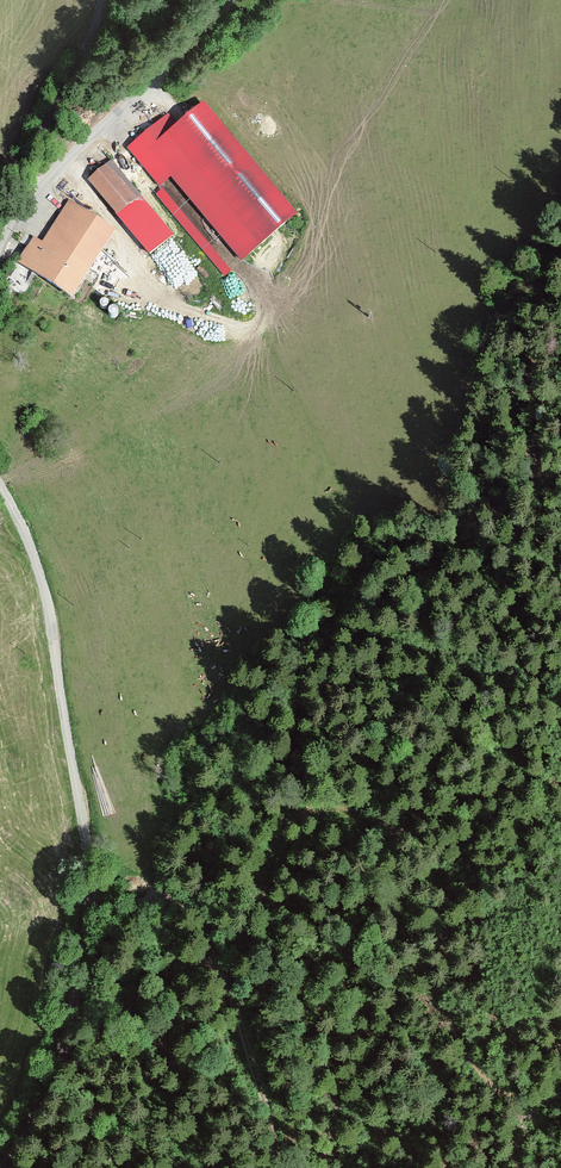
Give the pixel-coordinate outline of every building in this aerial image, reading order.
[(168,116),(129,149),(157,183),(169,173),(241,260),(296,215),(204,106),(178,128),(168,116)] [(150,255),(173,235),(113,163),(92,180),(119,213),(117,214),(150,255)] [(44,245),(53,252),(50,256),(32,244),(20,262),(71,296),(112,232),(70,204),(44,245)] [(100,303),(100,305),(101,307),(102,308),(103,309),(105,309),(106,308),(107,308),(108,306),(109,305),(109,304),(108,302),(106,301),(104,300),(103,301),(101,302),(100,303)] [(108,313),(108,315),(110,317),(111,318),(113,318),(115,318),(117,317),(118,315),(119,313),(118,311),(117,309),(116,308),(113,308),(111,308),(109,309),(108,311),(108,313)]
